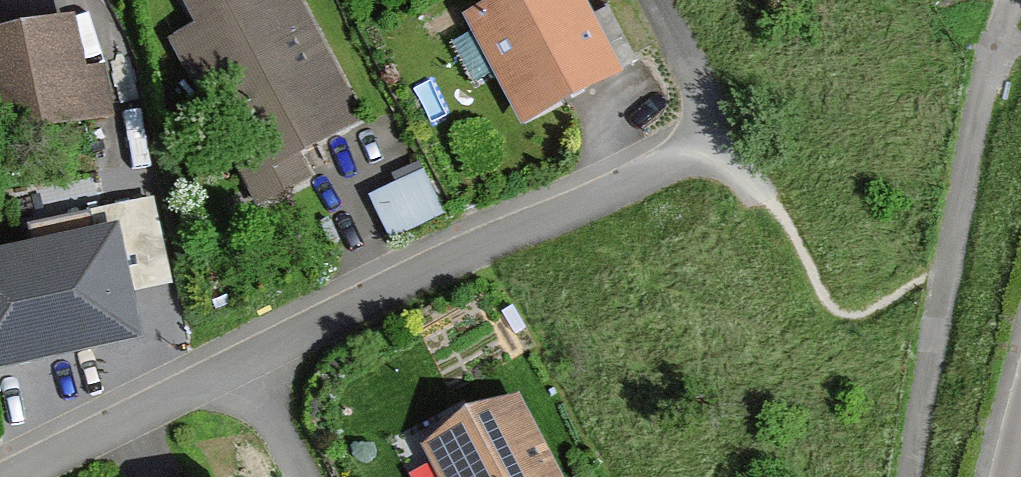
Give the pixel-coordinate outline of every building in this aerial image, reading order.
[(262,206),(374,142),(291,0),(207,0),(184,13),(197,36),(172,50),(262,206)] [(532,136),(632,79),(586,0),(515,0),(469,26),(532,136)] [(114,122),(107,83),(80,88),(70,33),(0,46),(0,143),(114,122)] [(426,165),(371,191),(392,236),(448,210),(426,165)] [(0,246),(0,366),(142,336),(118,221),(0,246)] [(441,476),(558,476),(519,407),(429,456),(441,476)]
